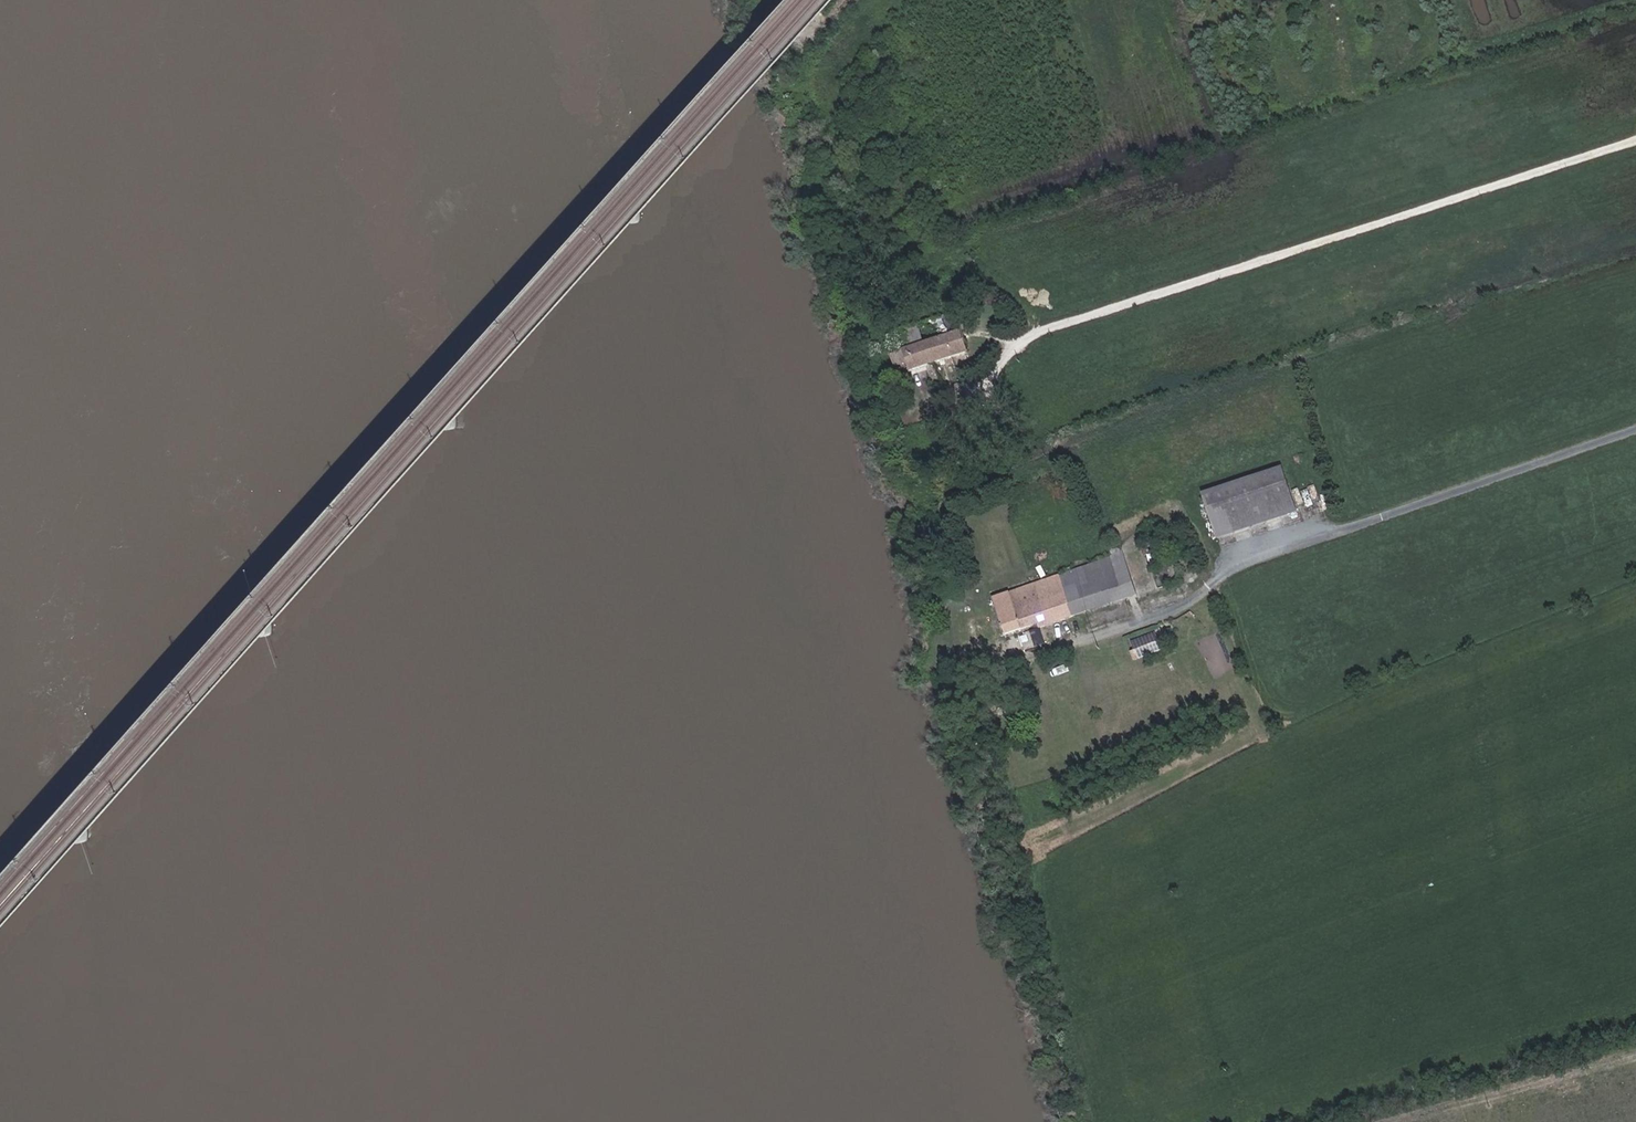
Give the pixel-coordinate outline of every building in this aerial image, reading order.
[(891,335),(900,367),(919,361),(921,369),(976,352),(965,313),(891,335)] [(1290,467),(1207,490),(1220,536),(1302,514),(1290,467)] [(1093,573),(1107,612),(1142,601),(1129,562),(1093,573)] [(1081,576),(1094,616),(1107,612),(1093,573),(1081,576)] [(1094,616),(1081,576),(1002,600),(1014,635),(1045,624),(1047,632),(1094,616)] [(1132,640),(1139,659),(1166,649),(1159,630),(1132,640)]
